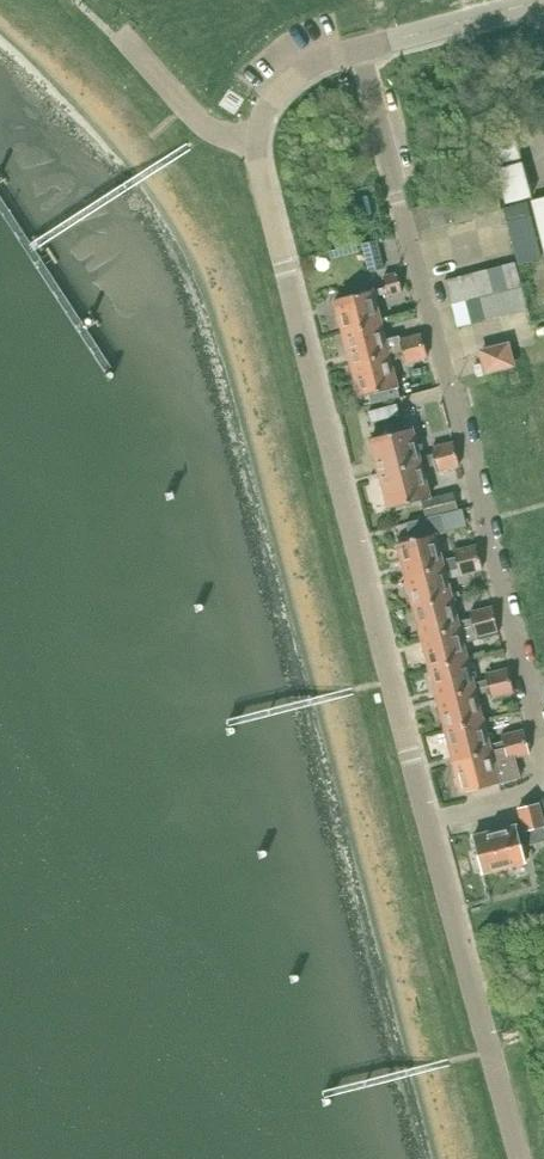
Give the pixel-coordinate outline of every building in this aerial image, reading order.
[(487,135),(505,202),(530,195),(512,128),(487,135)] [(495,187),(481,191),(487,214),(501,210),(495,187)] [(481,191),(467,194),(473,218),(487,214),(481,191)] [(467,194),(453,198),(459,221),(473,218),(467,194)] [(530,200),(543,252),(543,196),(530,200)] [(453,198),(439,202),(446,225),(459,221),(453,198)] [(529,216),(526,201),(502,207),(506,222),(529,216)] [(439,202),(425,206),(431,229),(446,225),(439,202)] [(425,206),(411,209),(417,233),(431,229),(425,206)] [(533,229),(529,216),(506,222),(510,235),(533,229)] [(533,229),(510,235),(513,249),(536,243),(533,229)] [(376,239),(361,243),(368,271),(383,268),(376,239)] [(536,243),(513,249),(517,263),(540,257),(536,243)] [(520,285),(514,261),(500,265),(506,289),(520,285)] [(500,265),(486,269),(492,293),(506,289),(500,265)] [(486,269),(472,273),(479,296),(492,293),(486,269)] [(335,299),(343,332),(380,322),(374,296),(388,292),(388,294),(402,291),(397,272),(383,276),(386,286),(372,290),(372,289),(335,299)] [(472,273),(459,276),(465,300),(479,296),(472,273)] [(459,276),(445,280),(451,304),(465,300),(459,276)] [(520,285),(506,289),(512,312),(527,308),(520,285)] [(492,293),(498,316),(512,312),(506,289),(492,293)] [(492,293),(479,296),(485,320),(498,316),(492,293)] [(479,296),(465,300),(471,323),(485,320),(479,296)] [(465,300),(451,304),(457,327),(471,323),(465,300)] [(343,332),(351,363),(424,344),(421,333),(400,339),(399,335),(385,338),(380,322),(343,332)] [(424,344),(351,363),(360,396),(368,394),(370,404),(399,396),(397,386),(390,360),(404,356),(405,362),(427,356),(424,344)] [(486,371),(512,364),(507,344),(481,351),(486,371)] [(441,387),(415,393),(418,404),(444,398),(441,387)] [(371,437),(380,473),(456,453),(453,441),(432,447),(433,452),(419,456),(412,427),(371,437)] [(456,453),(380,473),(389,508),(421,499),(426,517),(441,513),(457,509),(452,491),(430,497),(422,468),(436,464),(438,470),(459,464),(456,453)] [(398,543),(406,575),(479,557),(476,545),(454,550),(456,556),(442,560),(435,534),(446,531),(441,513),(426,517),(405,522),(410,540),(398,543)] [(406,575),(414,606),(451,596),(445,571),(459,568),(460,573),(482,568),(479,557),(406,575)] [(414,606),(422,637),(495,618),(492,606),(470,612),(472,618),(458,621),(451,596),(414,606)] [(430,667),(467,658),(463,642),(477,638),(476,635),(498,629),(495,618),(422,637),(430,667)] [(430,667),(438,698),(511,679),(508,668),(486,673),(487,679),(473,683),(467,658),(430,667)] [(514,691),(511,679),(438,698),(445,729),(483,719),(476,694),(490,691),(492,696),(514,691)] [(483,719),(445,729),(453,759),(526,741),(523,729),(502,735),(503,741),(489,744),(483,719)] [(526,741),(453,759),(462,792),(499,782),(519,776),(514,756),(529,752),(526,741)] [(543,826),(543,823),(539,802),(518,807),(522,823),(473,836),(477,853),(474,854),(477,869),(481,868),(482,872),(525,861),(518,832),(524,830),(524,831),(543,826)]
